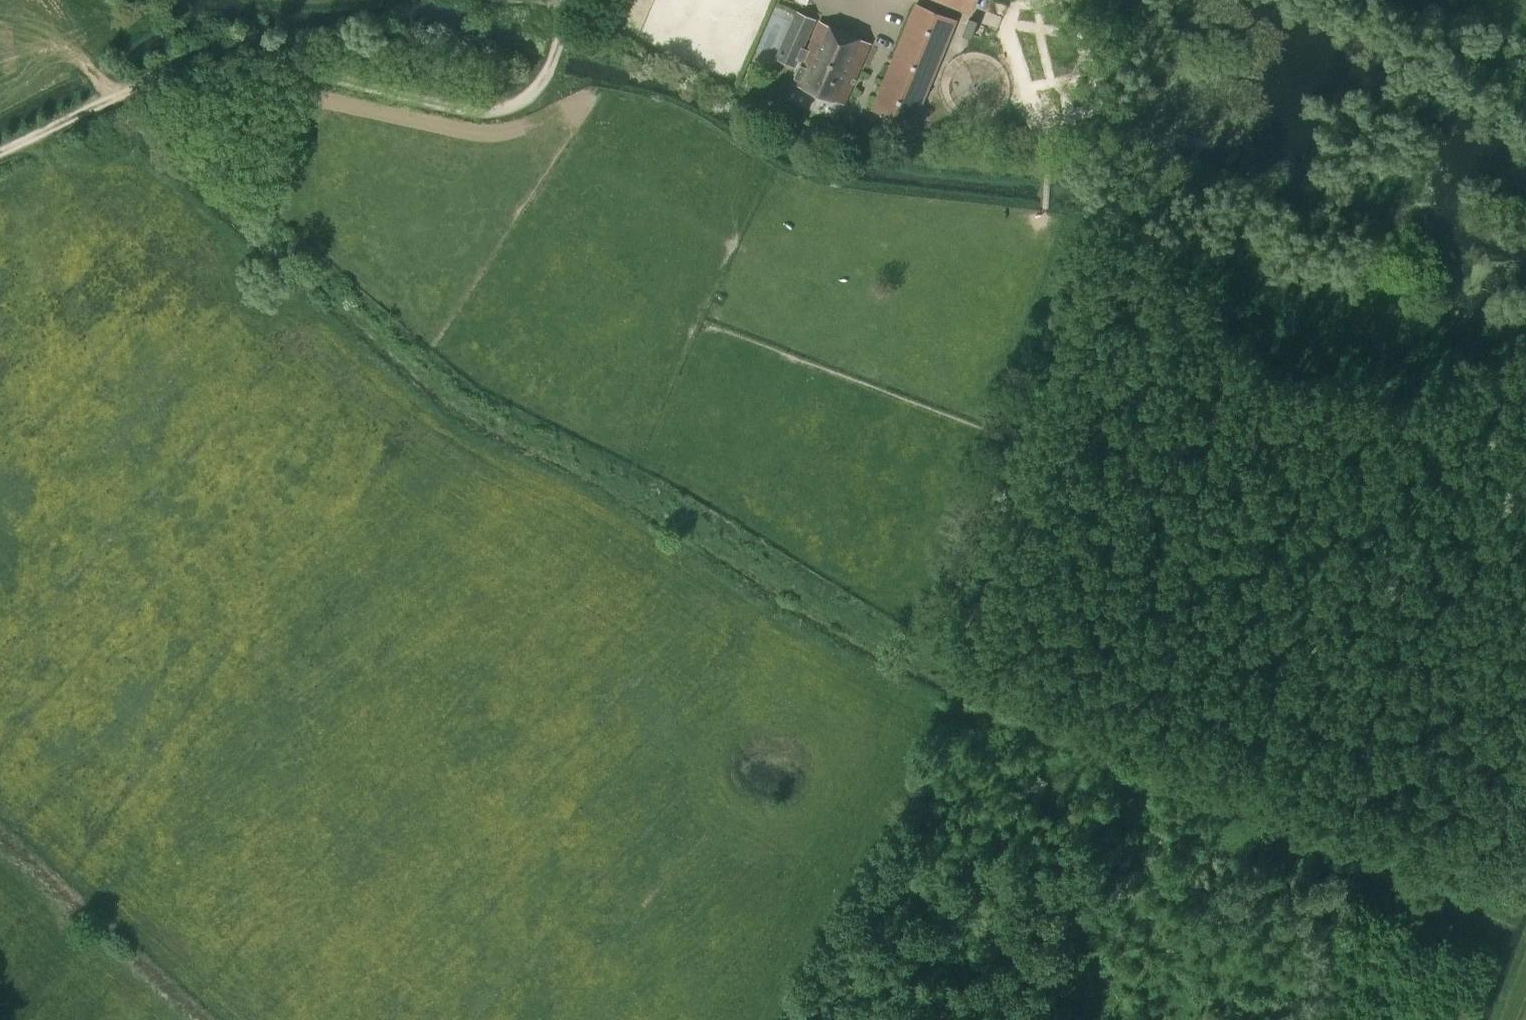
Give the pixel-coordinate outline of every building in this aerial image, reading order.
[(976,0),(952,0),(972,8),(976,0)] [(916,4),(873,111),(914,128),(958,21),(916,4)] [(803,52),(807,54),(795,82),(845,104),(871,44),(821,22),(808,51),(804,49),(817,21),(797,12),(777,58),(796,66),(803,52)] [(964,37),(972,39),(978,22),(970,19),(964,37)]
